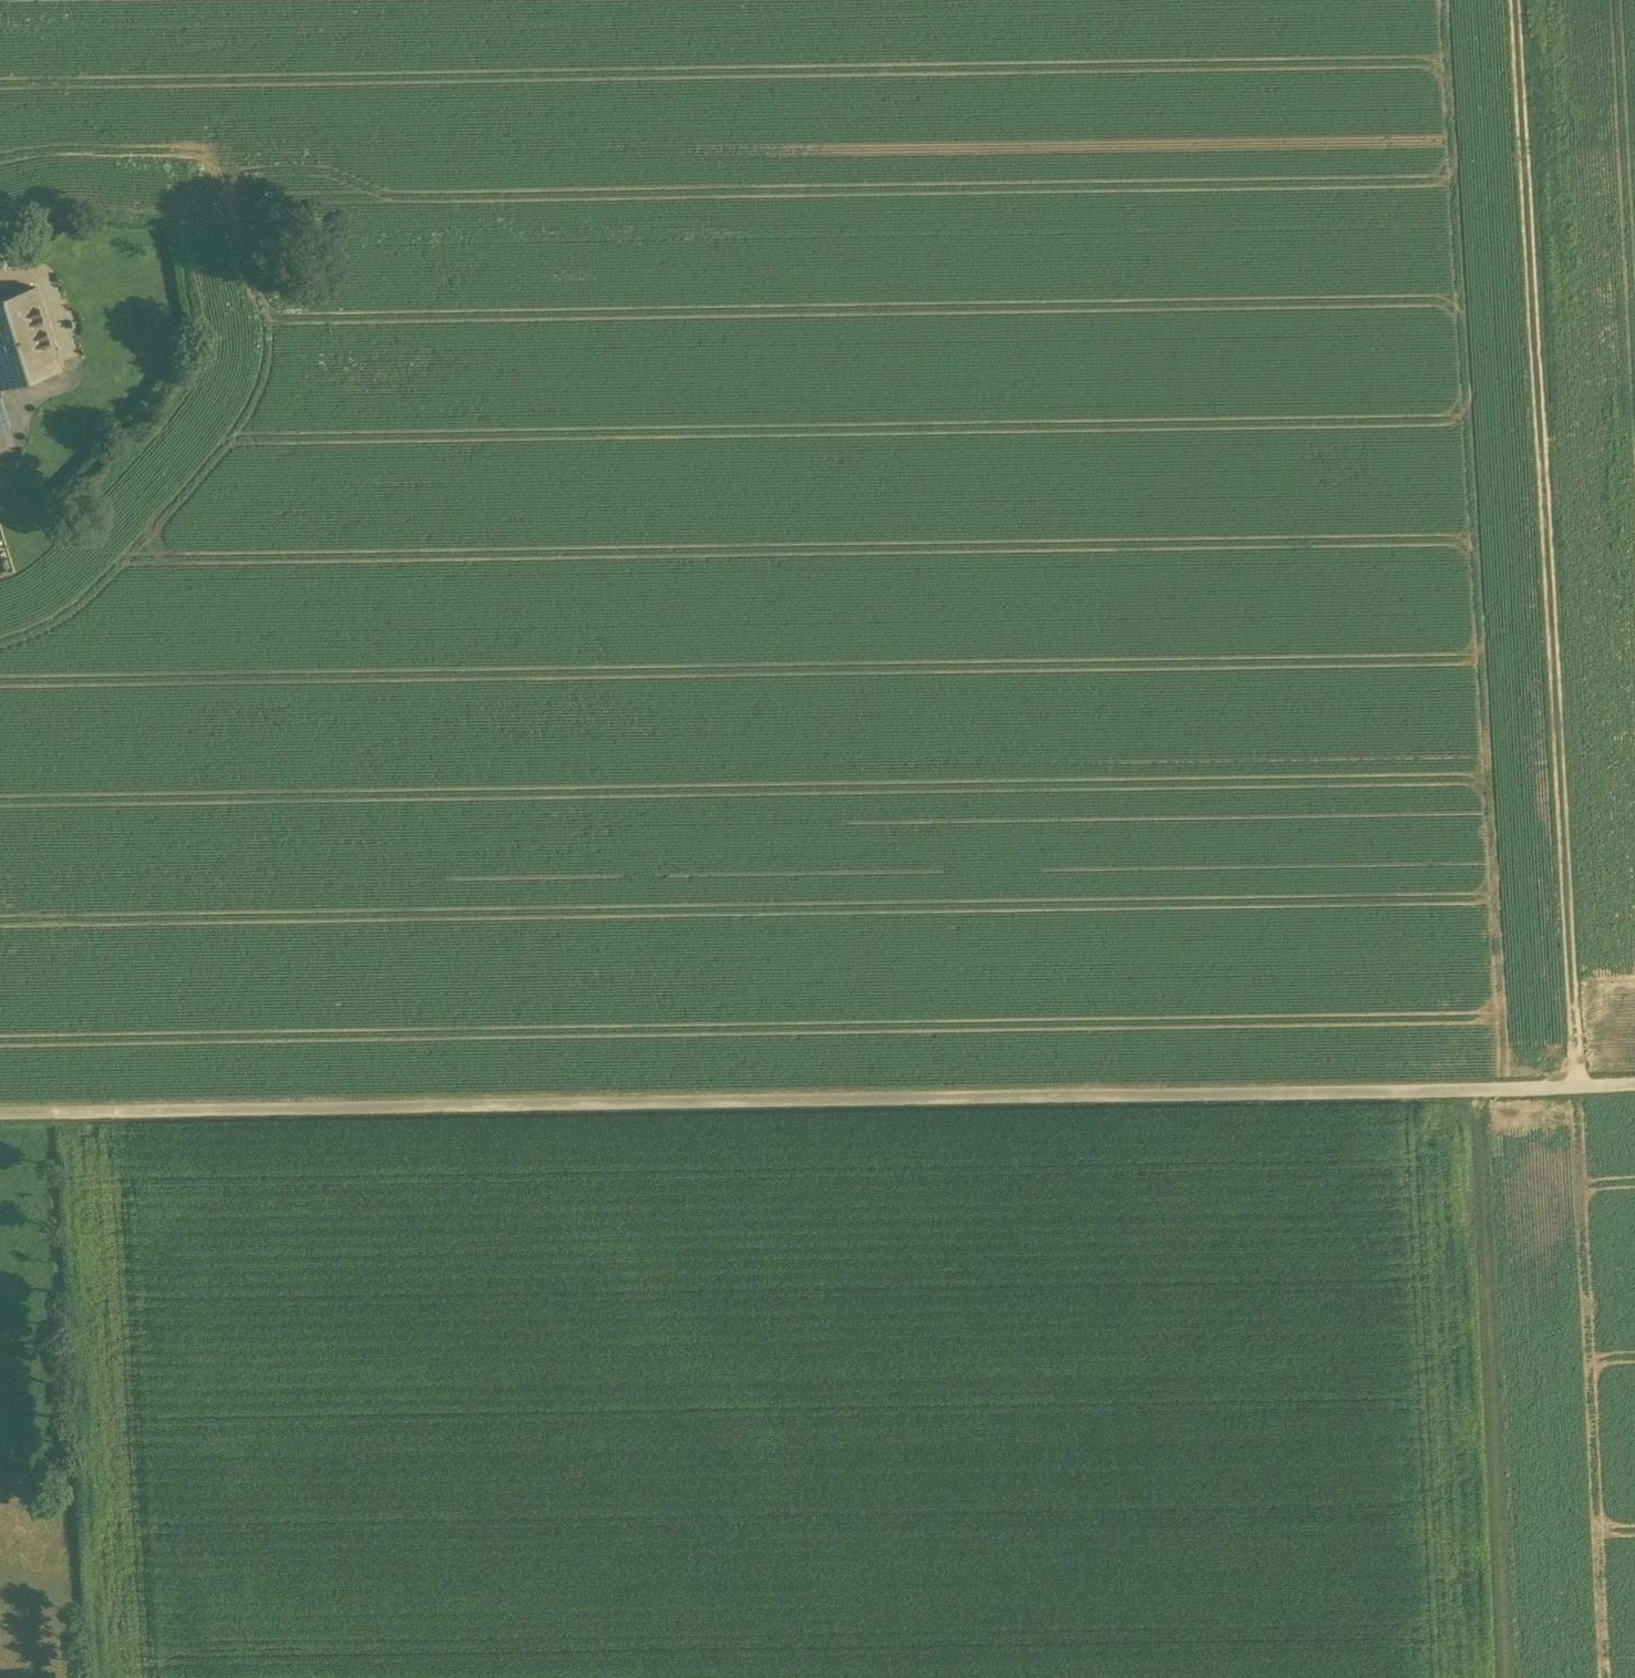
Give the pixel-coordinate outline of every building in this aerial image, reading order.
[(0,297),(0,359),(30,350),(39,376),(62,370),(36,286),(0,297)] [(30,350),(0,359),(0,389),(39,376),(30,350)] [(10,426),(1,398),(0,398),(0,429),(10,426)]
